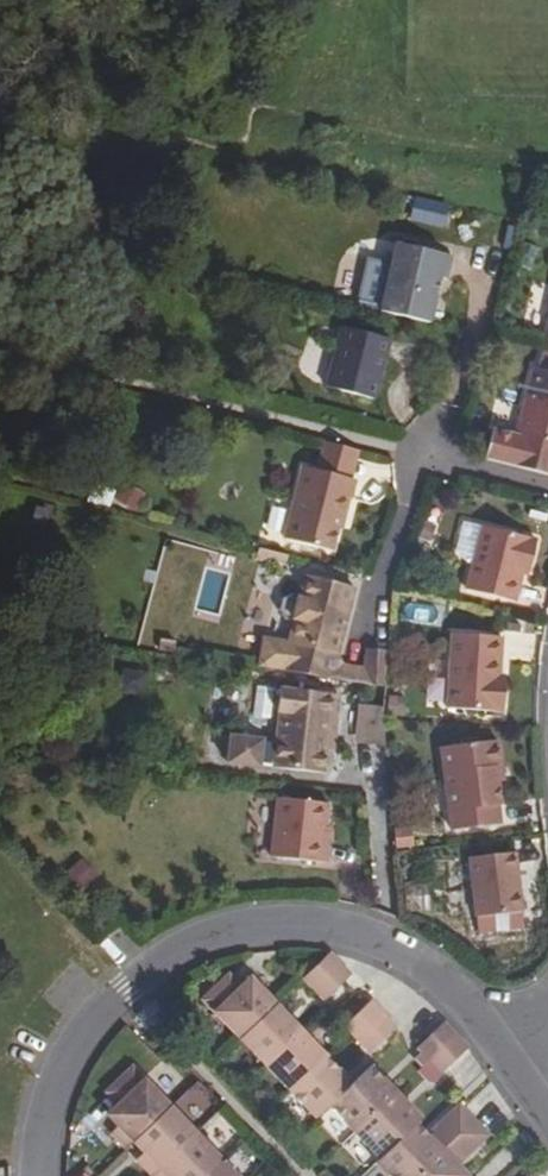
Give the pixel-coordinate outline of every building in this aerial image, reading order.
[(441,224),(446,206),(415,199),(411,218),(441,224)] [(396,243),(381,311),(430,323),(436,296),(433,295),(436,281),(439,281),(440,277),(447,279),(452,256),(396,243)] [(342,326),(325,386),(375,399),(391,339),(342,326)] [(544,352),(539,369),(533,368),(516,435),(547,443),(547,353),(544,352)] [(516,435),(494,430),(486,458),(547,474),(547,443),(516,435)] [(319,471),(355,480),(362,451),(327,442),(319,471)] [(302,466),(284,538),(332,550),(345,498),(350,498),(355,480),(319,471),(302,466)] [(127,482),(117,498),(135,508),(144,493),(127,482)] [(536,540),(481,526),(465,590),(514,602),(521,574),(523,565),(529,567),(536,540)] [(338,655),(355,588),(306,575),(300,597),(294,620),(289,642),(264,638),(260,666),(345,681),(348,666),(338,655)] [(520,583),(516,604),(534,608),(538,586),(520,583)] [(294,620),(300,597),(291,595),(283,600),(280,610),(285,618),(294,620)] [(501,636),(451,633),(446,708),(503,711),(505,684),(498,683),(499,675),(501,636)] [(386,687),(388,654),(367,652),(366,669),(365,683),(386,687)] [(365,683),(366,669),(348,666),(345,681),(365,683)] [(386,687),(365,683),(359,735),(385,740),(383,724),(386,687)] [(268,716),(270,688),(255,686),(253,714),(268,716)] [(325,773),(330,739),(335,740),(341,694),(281,687),(279,711),(282,711),(278,741),(233,736),(230,761),(262,765),(262,764),(275,765),(275,767),(325,773)] [(498,740),(440,747),(451,830),(500,823),(497,804),(500,803),(497,781),(495,767),(501,766),(498,740)] [(278,797),(271,856),(326,863),(329,843),(324,842),(326,828),(328,804),(278,797)] [(515,852),(470,857),(476,916),(522,911),(515,852)] [(98,880),(82,864),(67,877),(84,893),(98,880)] [(330,953),(304,978),(325,999),(350,975),(330,953)] [(263,992),(250,978),(241,987),(229,975),(203,999),(241,1038),(272,1007),(260,995),(263,992)] [(276,1004),(263,992),(260,995),(272,1007),(276,1004)] [(384,1014),(372,1001),(346,1026),(352,1032),(358,1038),(384,1014)] [(289,1018),(276,1004),(272,1007),(241,1038),(266,1065),(298,1035),(285,1021),(289,1018)] [(384,1014),(358,1038),(370,1052),(396,1027),(384,1014)] [(301,1031),(289,1018),(285,1021),(298,1035),(301,1031)] [(455,1036),(443,1023),(418,1047),(420,1049),(430,1060),(455,1036)] [(314,1044),(301,1031),(298,1035),(310,1047),(314,1044)] [(310,1047),(298,1035),(266,1065),(291,1091),(326,1057),(314,1044),(310,1047)] [(467,1048),(455,1036),(430,1060),(442,1073),(467,1048)] [(430,1060),(420,1049),(413,1056),(423,1067),(430,1060)] [(339,1071),(326,1057),(291,1091),(316,1118),(329,1106),(348,1087),(336,1074),(339,1071)] [(442,1073),(430,1060),(423,1067),(435,1079),(442,1073)] [(352,1084),(348,1087),(329,1106),(354,1132),(395,1093),(387,1084),(383,1088),(378,1084),(383,1080),(370,1066),(352,1084)] [(169,1107),(132,1067),(106,1092),(118,1104),(107,1114),(117,1126),(123,1132),(116,1138),(126,1149),(133,1142),(169,1107)] [(352,1084),(339,1071),(336,1074),(348,1087),(352,1084)] [(383,1080),(378,1084),(383,1088),(387,1084),(383,1080)] [(404,1101),(395,1093),(354,1132),(380,1159),(412,1127),(417,1123),(421,1119),(408,1106),(404,1110),(400,1105),(404,1101)] [(404,1101),(400,1105),(404,1110),(408,1106),(404,1101)] [(473,1120),(459,1105),(434,1129),(448,1145),(473,1120)] [(151,1175),(195,1133),(169,1107),(133,1142),(143,1153),(149,1158),(142,1165),(151,1175)] [(473,1120),(448,1145),(462,1159),(488,1135),(473,1120)] [(375,1163),(388,1175),(415,1175),(442,1150),(428,1135),(417,1123),(412,1127),(380,1159),(375,1163)] [(448,1145),(434,1129),(428,1135),(442,1150),(448,1145)] [(195,1133),(151,1175),(152,1175),(203,1175),(220,1159),(195,1133)] [(462,1159),(448,1145),(442,1150),(456,1165),(462,1159)] [(442,1150),(415,1175),(467,1175),(456,1165),(442,1150)] [(220,1159),(203,1175),(237,1175),(220,1159)] [(105,1175),(137,1175),(119,1160),(105,1175)]
